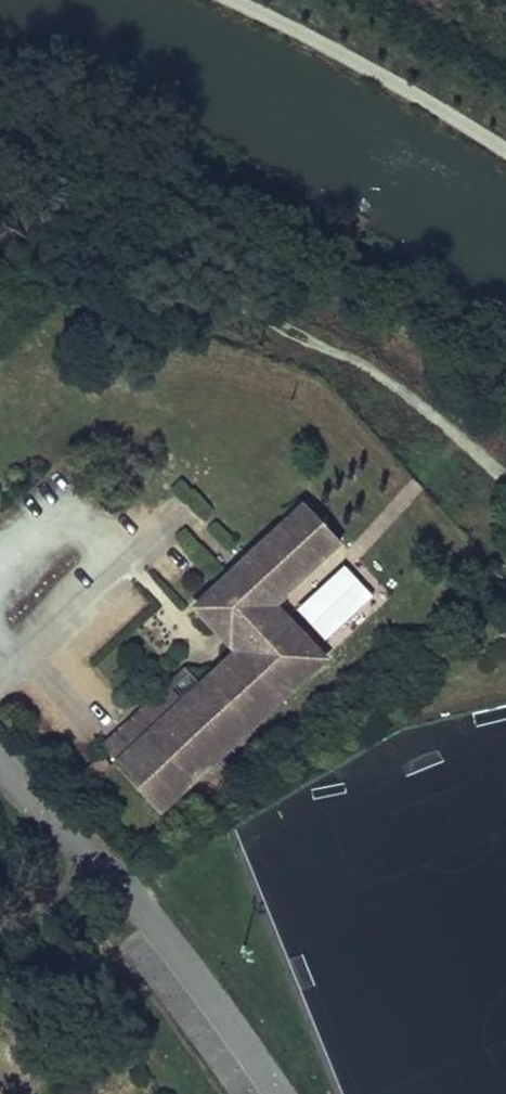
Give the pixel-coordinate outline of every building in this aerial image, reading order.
[(194,603),(238,651),(202,684),(188,668),(117,733),(142,759),(158,744),(192,781),(324,658),(274,604),(287,591),(286,590),(339,540),(304,502),(194,603)] [(345,563),(295,607),(324,639),(374,595),(345,563)] [(192,781),(158,744),(142,759),(117,733),(102,747),(160,810),(192,781)]
